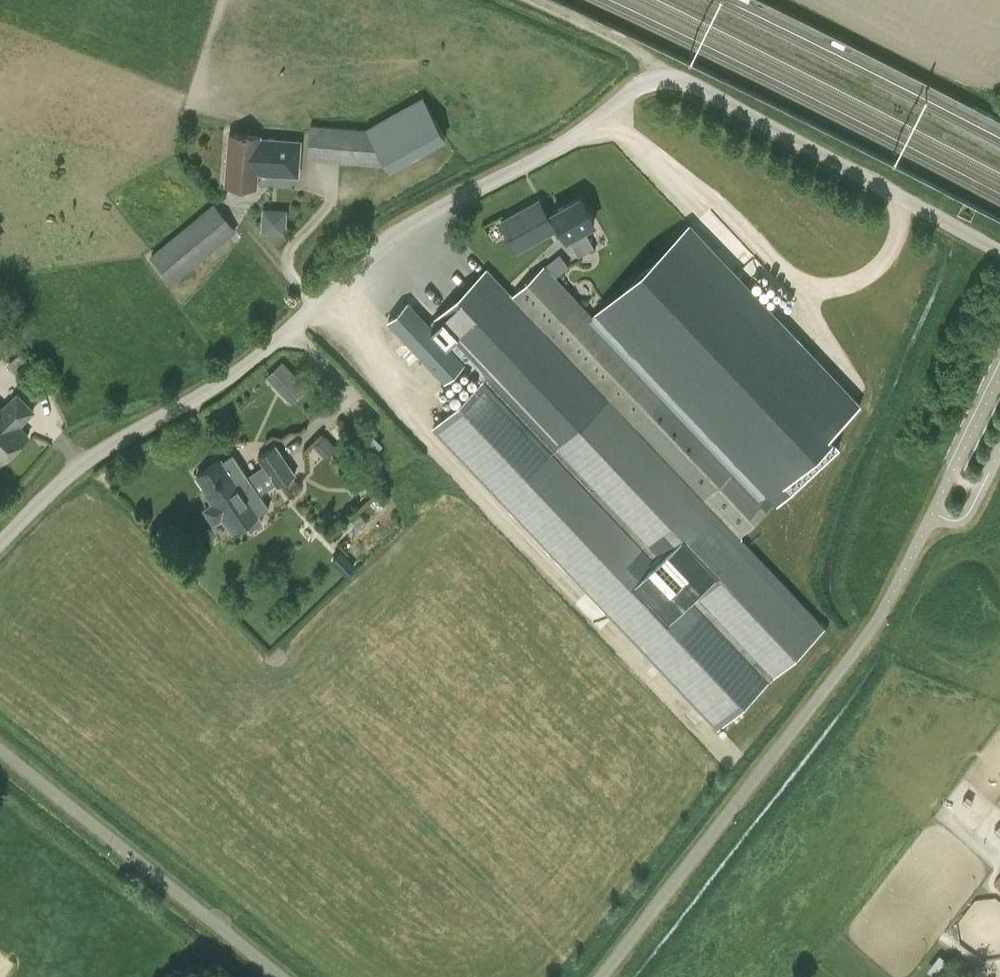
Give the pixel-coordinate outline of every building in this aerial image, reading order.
[(310,147),(309,160),(389,165),(391,170),(447,138),(424,97),(368,128),(368,129),(311,124),(309,147),(310,147)] [(255,185),(256,173),(299,177),(302,139),(259,136),(259,134),(230,132),(225,183),(255,185)] [(594,220),(580,195),(552,211),(554,213),(546,217),(536,201),(498,224),(516,253),(554,230),(553,229),(560,225),(566,236),(568,235),(580,256),(595,247),(584,226),(594,220)] [(235,228),(213,202),(152,253),(173,280),(235,228)] [(289,231),(289,206),(264,205),(264,230),(289,231)] [(441,262),(411,291),(490,375),(433,428),(719,731),(826,629),(739,537),(774,504),(596,319),(556,277),(570,266),(560,254),(546,265),(545,264),(512,296),(608,398),(588,417),(441,262)] [(445,383),(467,363),(409,301),(387,321),(445,383)] [(19,376),(32,365),(22,352),(8,363),(19,376)] [(283,361),(275,369),(300,395),(308,387),(283,361)] [(1,460),(28,433),(18,424),(32,410),(16,393),(1,408),(0,407),(0,460),(1,460)] [(315,446),(326,458),(338,446),(326,435),(315,446)] [(258,456),(278,486),(297,474),(277,443),(258,456)] [(223,519),(232,533),(247,523),(251,530),(264,521),(260,514),(270,507),(234,455),(224,461),(221,457),(196,474),(214,500),(212,502),(213,503),(203,509),(214,525),(223,519)] [(347,559),(336,569),(344,578),(355,567),(347,559)]
